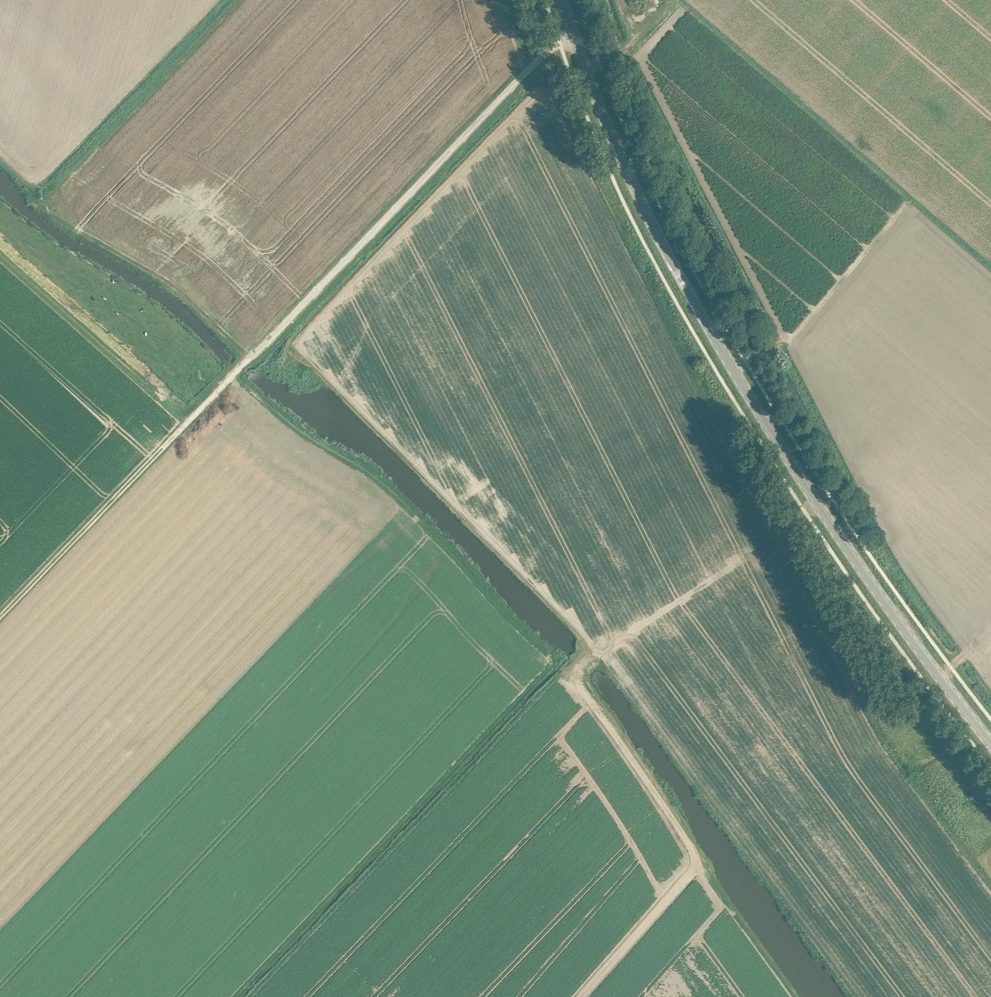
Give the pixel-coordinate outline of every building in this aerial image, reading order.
[(239,399),(249,394),(243,380),(233,384),(239,399)]
